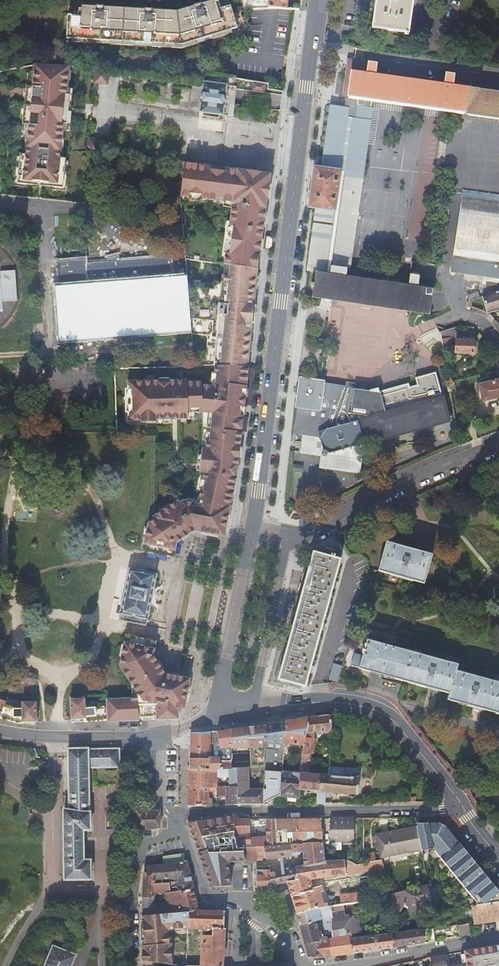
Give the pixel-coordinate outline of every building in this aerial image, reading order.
[(68,14),(67,37),(181,45),(238,28),(232,6),(218,10),(217,3),(219,2),(219,0),(216,0),(202,4),(201,2),(198,4),(194,4),(195,7),(178,11),(153,10),(153,8),(149,8),(145,7),(145,9),(104,7),(105,5),(101,5),(96,4),(96,7),(83,6),(82,14),(68,14)] [(246,10),(267,8),(268,7),(287,9),(288,0),(243,0),(246,10)] [(405,33),(405,36),(409,36),(409,34),(414,0),(377,0),(376,2),(373,29),(405,33)] [(446,85),(446,75),(438,73),(436,84),(371,75),(368,74),(369,63),(360,62),(358,72),(342,70),(339,97),(343,98),(342,105),(325,105),(318,168),(306,167),(298,209),(311,211),(303,271),(307,272),(347,277),(348,268),(357,215),(372,108),(358,106),(359,99),(498,122),(498,93),(446,85)] [(36,63),(35,64),(34,72),(33,87),(29,86),(25,125),(29,125),(26,155),(23,154),(20,154),(20,156),(17,183),(27,184),(53,187),(63,188),(64,171),(66,159),(63,158),(60,158),(63,124),(67,124),(70,95),(66,95),(69,66),(36,63)] [(69,131),(73,90),(69,89),(72,66),(69,66),(66,95),(70,95),(67,124),(63,124),(60,158),(63,158),(65,131),(69,131)] [(109,69),(96,68),(95,83),(101,83),(108,77),(109,69)] [(34,72),(31,72),(30,80),(27,80),(22,131),(26,131),(23,154),(26,155),(29,125),(25,125),(29,86),(33,87),(34,72)] [(254,80),(253,89),(268,90),(269,82),(254,80)] [(227,86),(204,82),(203,92),(202,92),(201,103),(200,113),(223,116),(224,108),(225,107),(227,96),(226,96),(227,86)] [(95,139),(89,139),(88,154),(100,155),(101,146),(95,139)] [(20,156),(17,156),(14,186),(27,187),(27,184),(17,183),(20,156)] [(269,177),(192,165),(189,201),(230,208),(225,263),(261,268),(269,177)] [(63,188),(53,187),(52,190),(65,191),(67,172),(64,171),(63,188)] [(498,280),(498,195),(461,190),(459,193),(450,258),(448,273),(498,280)] [(190,286),(190,279),(174,280),(173,258),(172,258),(172,259),(147,261),(123,263),(121,258),(121,257),(121,256),(110,260),(110,261),(111,261),(111,264),(87,265),(87,262),(88,261),(88,260),(60,263),(60,264),(61,264),(63,288),(58,289),(62,340),(194,330),(193,319),(190,286)] [(231,265),(223,264),(222,275),(230,276),(231,265)] [(185,420),(187,420),(187,413),(195,413),(201,413),(211,414),(209,443),(206,443),(205,449),(201,449),(201,450),(199,471),(199,473),(204,473),(202,481),(205,481),(202,491),(200,490),(198,500),(200,501),(199,504),(183,501),(178,504),(177,501),(170,506),(159,513),(153,517),(155,519),(148,524),(147,528),(146,531),(145,539),(142,552),(173,558),(176,543),(193,531),(223,536),(229,505),(236,476),(247,367),(246,367),(256,269),(231,265),(230,276),(222,275),(221,282),(221,289),(213,288),(207,287),(195,286),(190,286),(193,319),(217,322),(213,367),(212,374),(215,375),(214,386),(209,386),(201,385),(201,382),(192,382),(186,382),(186,380),(167,381),(167,383),(157,383),(157,381),(150,381),(142,381),(126,382),(127,397),(130,397),(130,406),(127,406),(127,421),(140,421),(140,423),(155,423),(155,421),(162,420),(171,420),(180,420),(182,420),(185,420)] [(402,285),(347,277),(307,272),(305,284),(300,285),(299,290),(304,290),(302,300),(327,303),(329,303),(423,316),(426,290),(411,288),(412,276),(403,275),(402,285)] [(221,282),(214,281),(213,288),(221,289),(221,282)] [(467,293),(468,300),(479,298),(477,291),(467,293)] [(482,314),(498,310),(498,295),(478,300),(482,314)] [(217,322),(193,319),(194,330),(195,335),(207,337),(205,367),(213,367),(217,322)] [(446,338),(435,337),(435,347),(446,347),(446,338)] [(450,340),(449,355),(470,356),(471,341),(450,340)] [(376,392),(369,391),(315,380),(294,377),(290,408),(287,434),(299,435),(314,438),(317,451),(362,442),(367,441),(368,443),(451,421),(433,373),(412,379),(413,385),(407,387),(405,384),(376,392)] [(498,399),(498,378),(471,385),(476,404),(498,399)] [(130,406),(130,397),(127,397),(124,397),(124,423),(140,423),(140,421),(127,421),(127,406),(130,406)] [(211,414),(201,413),(201,449),(205,449),(206,443),(209,443),(211,414)] [(314,438),(299,435),(296,455),(316,457),(315,470),(358,474),(362,442),(317,451),(314,438)] [(187,498),(183,501),(199,504),(200,501),(198,500),(200,490),(202,491),(205,481),(202,481),(204,473),(199,473),(193,499),(187,498)] [(169,503),(158,510),(159,513),(170,506),(169,503)] [(443,554),(397,542),(389,571),(434,583),(443,554)] [(351,559),(323,550),(289,679),(316,687),(351,559)] [(128,617),(147,621),(156,575),(138,571),(128,569),(119,615),(128,617)] [(83,699),(69,700),(71,719),(89,718),(89,721),(107,720),(107,722),(137,720),(138,718),(155,717),(155,720),(177,719),(177,709),(184,710),(189,679),(164,674),(152,655),(154,642),(125,636),(119,666),(131,684),(136,691),(136,699),(132,699),(106,700),(106,704),(98,704),(98,707),(84,708),(83,699)] [(377,639),(370,669),(462,693),(459,700),(498,711),(498,679),(468,671),(470,664),(377,639)] [(22,676),(21,679),(23,682),(32,684),(35,682),(36,678),(34,675),(25,673),(22,676)] [(16,722),(17,723),(22,723),(22,721),(36,722),(35,702),(22,702),(21,709),(17,708),(4,704),(5,701),(0,700),(0,718),(16,722)] [(331,733),(331,716),(321,716),(307,719),(304,746),(302,768),(301,774),(309,774),(312,752),(313,752),(314,732),(331,733)] [(304,746),(307,719),(286,722),(284,744),(304,746)] [(284,744),(286,722),(271,724),(267,725),(266,742),(266,743),(284,744)] [(266,742),(267,725),(252,727),(231,729),(230,755),(251,754),(251,768),(259,768),(264,768),(266,743),(266,742)] [(230,755),(231,729),(219,731),(213,731),(191,733),(190,759),(210,759),(210,748),(219,747),(219,758),(220,769),(227,769),(229,769),(230,755)] [(89,810),(88,810),(88,768),(119,767),(118,748),(88,749),(87,747),(67,748),(68,810),(63,810),(63,880),(90,879),(90,860),(83,860),(83,830),(90,830),(89,810)] [(210,759),(190,759),(189,770),(217,769),(220,769),(219,758),(210,759)] [(282,772),(301,774),(302,768),(282,765),(281,772),(282,772)] [(329,771),(329,768),(319,767),(319,772),(318,775),(319,775),(328,775),(329,771)] [(237,805),(263,805),(263,792),(249,792),(248,768),(245,768),(236,769),(237,787),(237,805)] [(216,788),(217,788),(217,769),(189,770),(189,788),(209,788),(216,788)] [(228,788),(237,787),(236,769),(229,769),(227,769),(228,788)] [(263,805),(268,805),(269,802),(278,798),(280,797),(281,778),(282,772),(281,772),(276,771),(264,769),(264,782),(263,792),(263,805)] [(317,804),(325,804),(326,793),(357,795),(359,777),(357,777),(357,769),(345,769),(345,772),(329,771),(328,775),(319,775),(318,791),(317,804)] [(312,774),(309,774),(301,774),(300,780),(299,789),(318,791),(319,775),(318,775),(312,774)] [(280,797),(298,799),(299,789),(300,780),(281,778),(280,797)] [(226,806),(237,805),(237,787),(228,788),(217,788),(216,788),(216,795),(226,795),(226,806)] [(209,795),(209,792),(209,788),(189,788),(188,806),(209,806),(209,803),(212,803),(212,806),(212,799),(209,799),(209,795)] [(148,828),(160,826),(159,810),(148,810),(147,801),(137,801),(130,800),(131,825),(136,826),(136,832),(148,830),(148,828)] [(213,851),(238,848),(235,820),(235,816),(188,824),(199,853),(213,850),(213,851)] [(354,841),(353,818),(331,818),(331,841),(354,841)] [(264,846),(277,846),(276,819),(266,819),(267,834),(267,838),(263,838),(262,834),(250,835),(249,820),(235,820),(238,848),(244,848),(255,847),(264,846)] [(302,844),(323,843),(320,819),(276,819),(277,846),(291,845),(302,844)] [(498,902),(498,892),(489,880),(476,865),(458,844),(444,826),(443,825),(442,824),(440,824),(418,823),(416,823),(417,827),(421,850),(422,851),(433,849),(480,905),(498,902)] [(381,858),(421,850),(417,827),(377,836),(381,858)] [(305,867),(325,862),(323,843),(302,844),(291,845),(277,846),(264,846),(266,859),(273,859),(292,856),(292,855),(295,855),(296,855),(296,856),(297,856),(298,856),(299,856),(299,855),(300,855),(300,854),(301,854),(301,853),(301,852),(303,852),(307,852),(308,859),(303,860),(304,867),(305,867)] [(264,846),(255,847),(256,861),(262,861),(262,859),(266,859),(264,846)] [(255,847),(244,848),(246,862),(256,861),(255,847)] [(244,848),(238,848),(213,851),(213,850),(199,853),(203,865),(216,862),(228,860),(229,863),(246,862),(244,848)] [(163,858),(164,865),(185,862),(185,855),(163,858)] [(364,864),(376,862),(374,855),(363,857),(364,864)] [(228,860),(216,862),(219,875),(230,873),(229,863),(228,860)] [(311,880),(383,869),(381,861),(376,862),(364,864),(357,865),(356,865),(347,861),(325,862),(305,867),(304,867),(297,869),(296,881),(288,883),(288,884),(297,914),(327,909),(326,905),(323,906),(319,894),(322,893),(321,887),(313,889),(311,880)] [(145,868),(143,898),(154,899),(154,892),(154,883),(155,883),(155,881),(172,880),(172,883),(169,883),(171,892),(171,893),(181,892),(181,893),(194,891),(187,862),(185,862),(164,865),(145,868)] [(216,862),(203,865),(211,886),(213,887),(231,886),(230,873),(219,875),(216,862)] [(267,887),(288,884),(288,883),(296,881),(297,869),(297,868),(294,869),(270,873),(269,867),(266,868),(266,870),(267,887)] [(257,888),(267,887),(266,870),(264,870),(264,875),(257,875),(257,888)] [(154,883),(154,892),(162,893),(163,883),(155,883),(154,883)] [(162,893),(166,893),(171,892),(169,883),(163,883),(162,893)] [(409,912),(424,908),(424,905),(432,903),(428,885),(421,887),(423,895),(419,896),(409,890),(390,894),(391,899),(393,905),(394,904),(394,908),(400,911),(403,906),(404,904),(407,906),(408,910),(409,912)] [(198,912),(198,911),(194,891),(181,893),(181,892),(171,893),(171,892),(166,893),(167,905),(154,906),(154,899),(143,898),(143,917),(188,912),(198,912)] [(354,904),(364,903),(363,898),(357,899),(357,898),(340,900),(341,907),(342,906),(354,904)] [(472,906),(475,924),(498,920),(498,902),(480,905),(472,906)] [(331,956),(354,953),(351,939),(350,934),(360,933),(360,927),(359,923),(359,922),(352,917),(349,920),(348,916),(344,917),(342,906),(341,907),(331,908),(331,918),(332,925),(331,926),(333,938),(329,939),(331,956)] [(325,957),(331,956),(329,939),(321,941),(316,922),(320,917),(330,919),(331,926),(332,925),(331,918),(331,908),(327,909),(297,914),(308,957),(325,957)] [(225,911),(198,911),(198,912),(188,912),(187,921),(187,929),(196,930),(204,929),(204,935),(202,935),(200,965),(222,965),(225,911)] [(188,912),(143,917),(143,921),(142,940),(144,940),(145,945),(142,945),(142,960),(158,962),(172,964),(172,944),(169,945),(169,942),(169,937),(168,931),(175,930),(181,930),(187,929),(187,921),(188,912)] [(125,931),(124,921),(115,921),(115,931),(125,931)] [(468,924),(458,926),(459,932),(459,937),(469,935),(469,932),(468,924)] [(424,942),(422,930),(407,932),(393,934),(394,947),(424,942)] [(354,953),(394,947),(393,934),(351,939),(354,953)] [(76,956),(53,946),(44,965),(72,965),(76,956)] [(461,953),(463,965),(456,965),(498,965),(498,946),(461,953)] [(447,955),(431,958),(433,965),(449,965),(447,955)]
